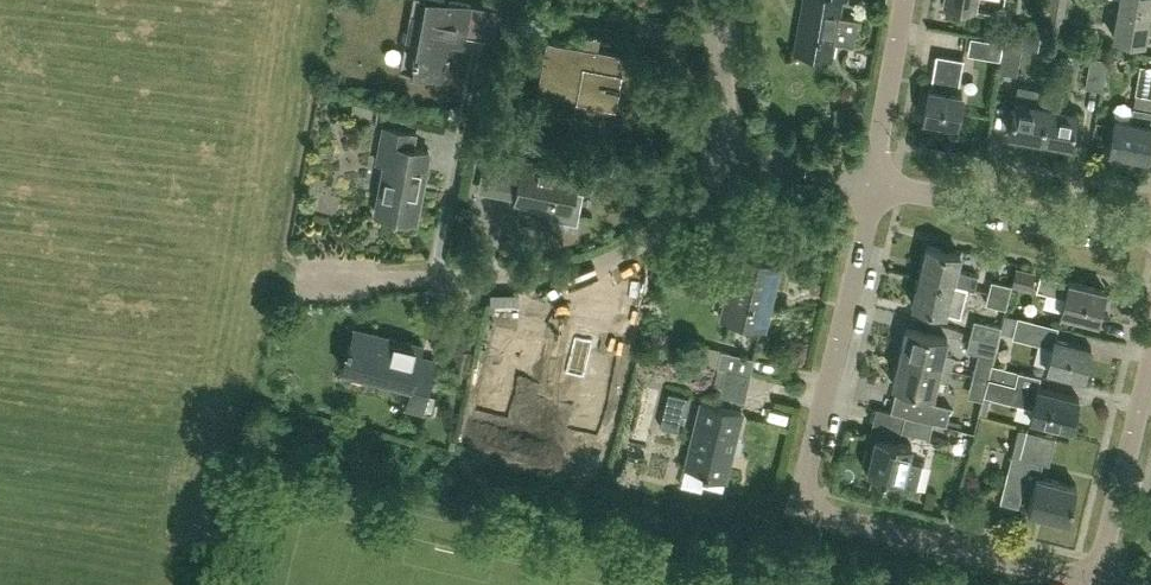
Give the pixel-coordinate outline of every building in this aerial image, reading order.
[(470,5),(445,0),(413,0),(401,70),(441,77),(447,42),(463,45),(470,5)] [(838,15),(840,0),(804,0),(796,51),(831,57),(833,41),(854,45),(858,18),(838,15)] [(944,5),(977,11),(979,0),(945,0),(944,5)] [(1067,0),(1050,0),(1046,25),(1062,28),(1067,0)] [(1150,4),(1126,0),(1119,0),(1113,35),(1144,40),(1150,4)] [(622,55),(597,50),(600,37),(586,34),(584,48),(547,40),(536,92),(576,100),(575,103),(615,111),(623,73),(618,72),(622,55)] [(1005,40),(1000,71),(1017,74),(1022,43),(1005,40)] [(1091,55),(1090,55),(1085,86),(1102,89),(1107,58),(1108,49),(1108,47),(1093,45),(1091,55)] [(958,123),(963,93),(958,92),(963,58),(937,54),(934,69),(941,71),(938,88),(929,87),(924,117),(958,123)] [(1136,93),(1150,96),(1150,66),(1140,64),(1135,93),(1136,93)] [(1046,105),(1049,89),(1018,84),(1016,99),(1010,132),(1040,138),(1046,105)] [(1062,92),(1049,89),(1046,105),(1040,138),(1070,143),(1076,111),(1059,108),(1062,92)] [(1136,93),(1134,107),(1133,107),(1131,121),(1115,118),(1109,150),(1148,157),(1150,141),(1150,96),(1136,93)] [(429,151),(414,148),(417,132),(382,125),(379,142),(382,142),(378,165),(384,166),(375,214),(416,222),(429,151)] [(569,212),(576,174),(545,167),(545,165),(503,157),(497,185),(519,189),(516,204),(539,209),(540,206),(569,212)] [(341,205),(343,190),(328,187),(326,202),(341,205)] [(960,254),(926,246),(919,275),(974,288),(977,274),(956,269),(960,254)] [(762,329),(777,266),(730,254),(726,271),(734,273),(723,319),(762,329)] [(1062,282),(1065,263),(1041,260),(1038,279),(1062,282)] [(1016,266),(1012,284),(1031,289),(1036,272),(1036,271),(1016,266)] [(950,294),(962,298),(965,286),(974,289),(974,288),(919,275),(912,305),(945,313),(950,294)] [(1009,296),(1012,284),(991,279),(988,291),(1009,296)] [(1067,281),(1064,295),(1058,293),(1056,303),(1061,305),(1060,312),(1074,315),(1071,328),(1091,333),(1092,333),(1095,320),(1097,321),(1105,290),(1067,281)] [(1000,331),(1005,313),(1004,313),(1006,308),(1009,296),(988,291),(985,303),(987,303),(985,308),(988,309),(987,312),(957,305),(955,313),(974,319),(970,334),(997,341),(1000,331)] [(1090,347),(1055,339),(1059,326),(1017,316),(1005,313),(1000,331),(1013,334),(1012,336),(1051,346),(1046,368),(1083,377),(1090,347)] [(592,355),(595,341),(524,323),(520,338),(499,333),(481,407),(504,412),(515,368),(547,376),(544,391),(579,399),(573,424),(580,426),(580,428),(587,429),(587,428),(594,430),(611,360),(592,355)] [(906,328),(899,356),(951,369),(955,355),(943,352),(946,338),(906,328)] [(421,413),(434,362),(417,357),(420,346),(354,329),(350,346),(348,345),(342,369),(410,386),(405,409),(421,413)] [(993,357),(997,341),(970,334),(966,350),(993,357)] [(718,366),(718,367),(751,375),(751,374),(750,374),(754,358),(753,358),(721,350),(712,348),(709,362),(709,363),(717,365),(717,366),(718,366)] [(948,381),(951,369),(899,356),(892,385),(932,395),(936,378),(948,381)] [(1078,398),(1037,388),(1041,376),(1018,370),(992,364),(988,377),(984,395),(1018,403),(1017,403),(1032,407),(1030,417),(1071,427),(1078,398)] [(668,392),(660,426),(678,430),(681,414),(687,416),(692,398),(686,396),(668,392)] [(931,421),(945,425),(950,406),(895,393),(890,411),(906,415),(906,414),(920,417),(931,421)] [(794,413),(798,400),(777,395),(774,408),(794,413)] [(982,417),(985,400),(960,395),(957,412),(982,417)] [(685,468),(681,485),(701,490),(705,473),(724,478),(741,413),(701,402),(685,468)] [(912,446),(899,443),(902,431),(915,434),(927,436),(931,421),(920,417),(906,414),(906,415),(890,411),(876,408),(869,437),(874,439),(872,447),(867,446),(861,467),(867,468),(866,470),(883,474),(882,479),(884,480),(884,481),(902,486),(916,489),(922,462),(909,459),(912,446)] [(1038,477),(1042,463),(1042,461),(1049,463),(1056,436),(1019,427),(1012,455),(1005,483),(999,504),(1019,508),(1024,488),(1033,490),(1028,511),(1068,521),(1077,487),(1038,477)]
